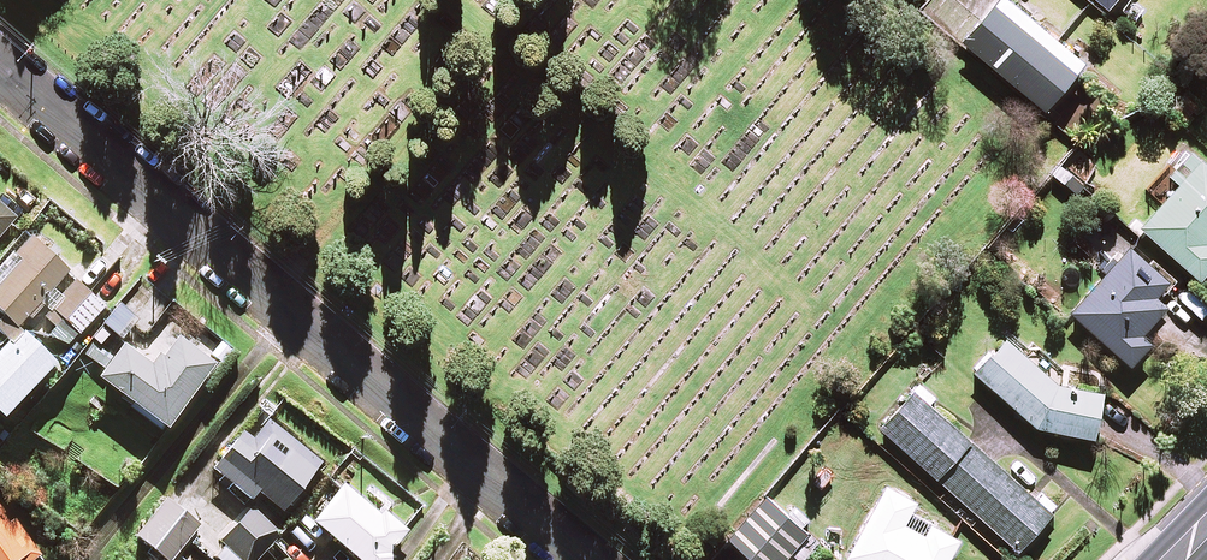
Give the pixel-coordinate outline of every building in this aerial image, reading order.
[(955,0),(930,0),(922,9),(1044,108),(1083,60),(1063,44),(1008,0),(994,0),(978,19),(955,0)] [(1108,9),(1115,0),(1097,0),(1108,9)] [(1187,146),(1148,189),(1163,202),(1140,226),(1199,278),(1206,269),(1206,242),(1206,241),(1206,164),(1187,146)] [(1086,182),(1062,163),(1053,175),(1077,194),(1086,182)] [(15,218),(0,205),(0,235),(15,218)] [(15,254),(20,259),(0,279),(0,311),(19,329),(42,304),(48,310),(43,315),(55,326),(50,331),(67,346),(70,343),(103,307),(75,281),(61,296),(55,290),(71,274),(32,237),(15,254)] [(1167,279),(1129,245),(1071,312),(1130,363),(1150,340),(1140,332),(1165,303),(1154,294),(1167,279)] [(134,318),(117,306),(103,325),(121,337),(134,318)] [(21,330),(0,351),(0,416),(1,417),(55,363),(21,330)] [(82,355),(103,371),(99,377),(164,428),(214,365),(177,336),(153,368),(123,345),(112,359),(92,343),(82,355)] [(1046,372),(1005,336),(974,371),(1035,425),(1092,434),(1100,390),(1059,383),(1046,371),(1046,372)] [(932,395),(919,382),(879,426),(1017,549),(1051,512),(927,401),(932,395)] [(267,418),(265,421),(252,437),(244,431),(214,469),(251,499),(257,491),(281,510),(321,461),(290,437),(267,418)] [(343,482),(310,521),(358,559),(391,559),(394,556),(388,551),(403,532),(343,482)] [(886,484),(848,556),(854,559),(946,559),(958,537),(930,522),(924,533),(903,522),(915,500),(886,484)] [(791,552),(800,559),(804,559),(820,543),(803,528),(767,495),(729,538),(753,559),(784,559),(791,552)] [(201,525),(170,497),(136,535),(165,559),(170,559),(201,525)] [(240,559),(254,559),(279,533),(270,526),(249,506),(246,509),(218,540),(229,550),(240,559)] [(0,511),(0,559),(41,559),(10,516),(6,519),(0,511)]
